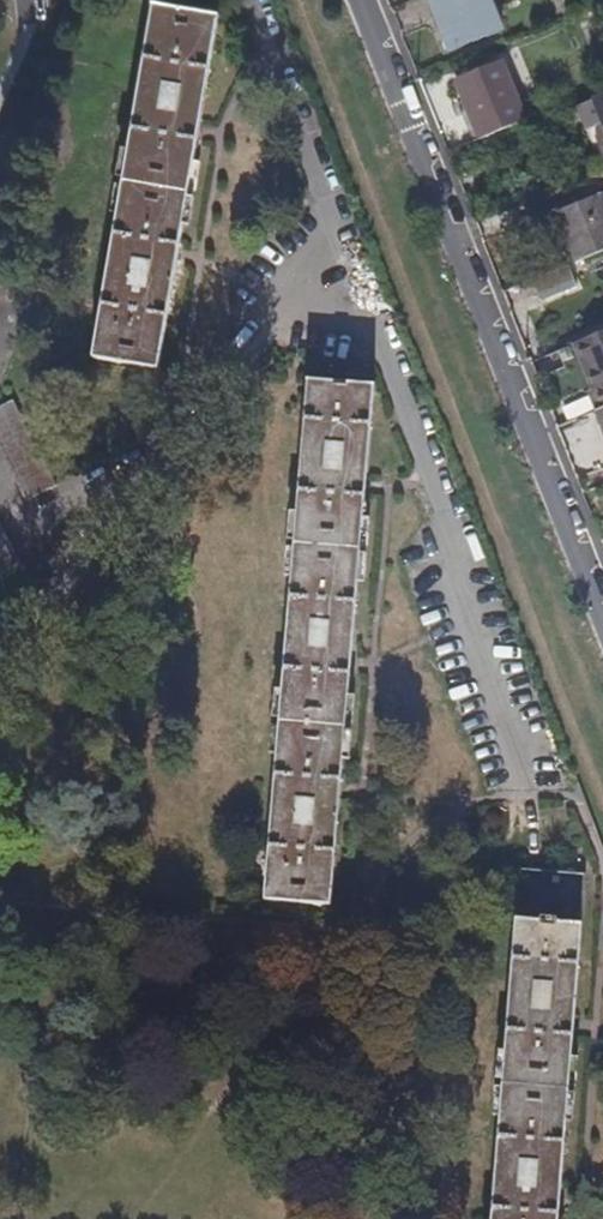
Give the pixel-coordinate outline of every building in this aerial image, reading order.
[(439,0),(428,0),(440,28),(446,25),(449,24),(439,0)] [(495,0),(439,0),(449,24),(446,25),(456,50),(507,28),(495,0)] [(158,371),(219,19),(155,8),(93,359),(158,371)] [(529,120),(504,63),(458,82),(482,139),(529,120)] [(583,106),(602,152),(602,151),(602,98),(583,106)] [(601,190),(552,211),(574,263),(602,251),(602,194),(601,190)] [(579,284),(571,264),(546,275),(534,279),(543,299),(579,284)] [(574,344),(594,391),(602,388),(602,331),(574,344)] [(331,905),(378,389),(312,383),(266,899),(331,905)] [(14,400),(0,407),(0,448),(27,500),(58,484),(14,400)] [(21,564),(0,520),(0,574),(21,564)] [(582,879),(510,874),(481,1218),(550,1218),(582,879)]
